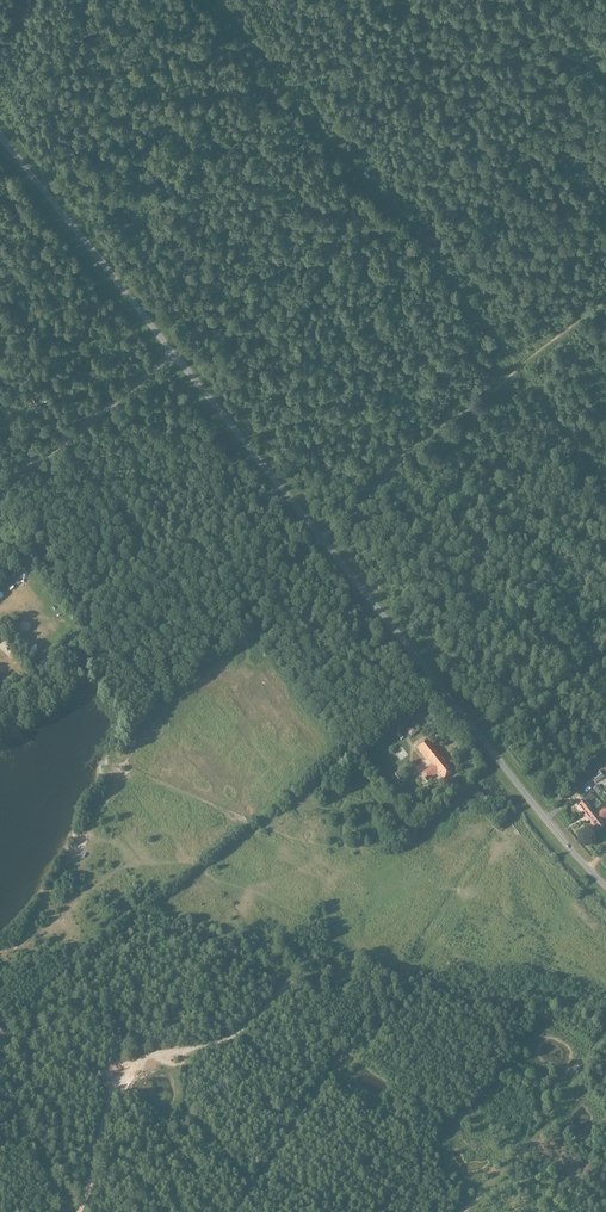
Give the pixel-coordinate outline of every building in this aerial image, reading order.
[(443,779),(452,772),(427,740),(418,748),(431,765),(421,773),(427,782),(438,773),(443,779)] [(399,779),(410,771),(404,764),(393,773),(399,779)] [(599,772),(592,777),(597,783),(604,777),(599,772)] [(587,804),(595,798),(591,793),(576,804),(583,814),(591,808),(587,804)] [(589,821),(596,815),(593,811),(601,804),(599,802),(591,808),(583,814),(589,821)] [(589,821),(594,827),(594,828),(598,832),(605,826),(601,822),(602,822),(601,822),(600,820),(605,815),(605,812),(604,809),(596,815),(589,821)] [(118,1067),(126,1072),(129,1068),(121,1062),(118,1067)]
